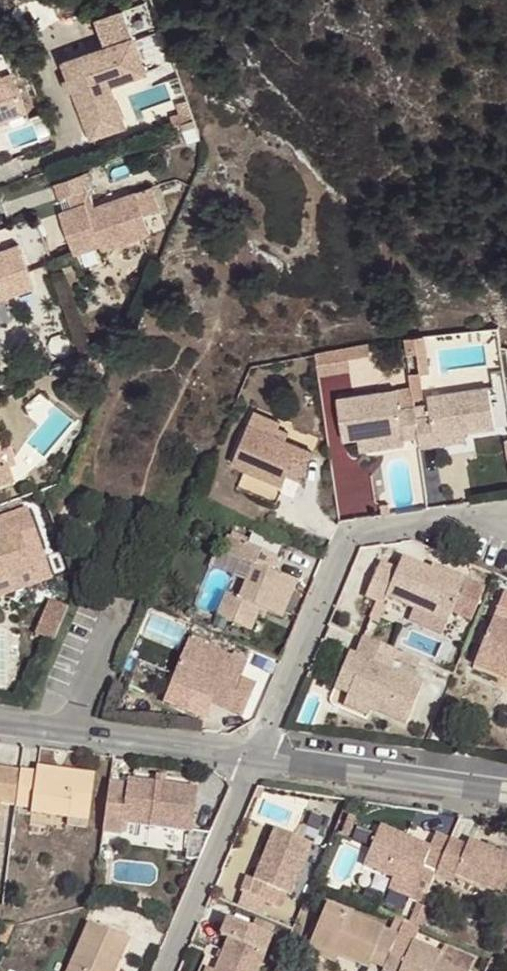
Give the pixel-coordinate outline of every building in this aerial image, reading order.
[(135,37),(64,62),(70,78),(74,89),(91,139),(125,127),(110,86),(107,76),(143,63),(135,37)] [(27,112),(8,55),(0,58),(0,121),(27,112)] [(143,63),(107,76),(110,86),(146,73),(143,63)] [(74,89),(70,78),(65,79),(64,80),(68,92),(69,91),(74,89)] [(194,119),(187,99),(167,106),(174,126),(194,119)] [(89,188),(84,173),(56,183),(61,198),(69,195),(89,188)] [(160,210),(152,186),(96,206),(94,201),(60,212),(74,254),(99,244),(102,250),(149,233),(144,215),(160,210)] [(94,201),(89,188),(69,195),(73,208),(94,201)] [(19,244),(0,251),(0,299),(35,286),(19,244)] [(425,335),(405,336),(405,343),(426,341),(425,335)] [(430,372),(426,341),(405,343),(407,353),(418,352),(421,373),(430,372)] [(368,343),(316,353),(316,355),(369,348),(368,343)] [(369,348),(316,355),(319,374),(349,370),(347,357),(369,353),(369,348)] [(98,373),(94,362),(81,368),(86,378),(98,373)] [(429,404),(414,406),(419,437),(420,448),(437,445),(435,437),(465,432),(495,428),(489,386),(427,395),(429,404)] [(414,406),(399,408),(396,389),(337,398),(344,440),(358,438),(402,431),(403,439),(419,437),(414,406)] [(281,422),(253,411),(252,414),(248,424),(286,440),(289,432),(279,428),(281,422)] [(313,452),(248,424),(231,463),(283,485),(287,475),(301,480),(313,452)] [(358,438),(360,452),(404,445),(403,439),(402,431),(358,438)] [(435,437),(437,445),(467,440),(465,432),(435,437)] [(14,483),(8,467),(0,470),(0,489),(14,483)] [(20,534),(35,529),(29,510),(0,520),(0,581),(32,570),(20,534)] [(247,544),(229,536),(221,553),(240,561),(247,544)] [(271,573),(278,557),(247,544),(240,561),(253,566),(239,598),(226,593),(216,617),(251,632),(257,617),(260,609),(268,612),(282,619),(297,584),(271,573)] [(455,606),(474,613),(485,586),(449,571),(446,576),(431,569),(403,557),(398,569),(380,562),(365,597),(376,602),(384,605),(387,598),(448,623),(455,606)] [(449,571),(433,564),(431,569),(446,576),(449,571)] [(224,589),(236,594),(242,580),(213,568),(197,604),(214,611),(224,589)] [(503,594),(497,608),(506,613),(506,596),(503,594)] [(55,641),(68,606),(49,599),(36,634),(55,641)] [(376,602),(369,618),(379,623),(386,606),(376,602)] [(268,612),(260,609),(257,617),(265,620),(268,612)] [(494,617),(477,658),(506,670),(506,622),(494,617)] [(209,642),(193,635),(191,639),(208,646),(209,642)] [(397,651),(363,637),(356,655),(349,652),(341,672),(355,679),(346,699),(371,709),(406,724),(424,683),(391,669),(394,660),(397,651)] [(232,656),(208,646),(191,639),(189,639),(171,681),(196,692),(214,699),(212,704),(243,716),(257,684),(241,678),(247,663),(245,662),(232,656)] [(247,657),(234,651),(232,656),(245,662),(247,657)] [(420,661),(397,651),(394,660),(417,669),(420,661)] [(477,658),(474,664),(506,677),(506,670),(477,658)] [(355,679),(341,672),(333,690),(347,696),(355,679)] [(196,692),(171,681),(167,690),(192,700),(196,692)] [(371,709),(346,699),(343,706),(368,716),(371,709)] [(88,813),(94,775),(37,767),(36,773),(21,771),(17,806),(32,808),(31,812),(67,818),(67,817),(68,810),(88,813)] [(0,768),(0,811),(1,803),(17,806),(21,771),(21,770),(0,768)] [(167,777),(157,775),(156,783),(166,784),(167,777)] [(156,783),(128,779),(127,785),(111,783),(104,833),(122,834),(123,823),(124,816),(150,819),(149,827),(192,832),(198,789),(166,784),(156,783)] [(88,813),(68,810),(67,817),(87,819),(88,813)] [(150,819),(124,816),(123,823),(149,827),(150,819)] [(435,876),(451,839),(435,833),(430,845),(416,840),(414,844),(410,842),(412,838),(381,825),(363,866),(392,878),(415,887),(411,896),(425,902),(435,876)] [(290,896),(311,844),(300,839),(275,829),(264,857),(267,858),(263,867),(260,865),(254,879),(247,877),(242,891),(274,905),(279,891),(286,894),(290,896)] [(470,839),(467,846),(451,839),(435,876),(453,884),(456,876),(506,897),(506,855),(470,839)] [(411,896),(415,887),(392,878),(388,889),(410,898),(411,896)] [(286,894),(279,891),(274,905),(281,908),(286,894)] [(424,906),(417,903),(409,922),(416,925),(424,906)] [(398,935),(327,904),(320,919),(310,943),(339,955),(368,967),(371,962),(384,967),(395,942),(398,935)] [(429,908),(424,906),(416,925),(421,927),(429,908)] [(310,943),(320,919),(315,916),(304,941),(310,943)] [(228,918),(221,936),(228,938),(215,970),(258,970),(272,936),(228,918)] [(89,923),(69,970),(116,970),(128,941),(89,923)] [(438,961),(441,953),(412,940),(409,947),(395,942),(384,967),(383,970),(386,970),(462,970),(438,961)] [(339,955),(310,943),(307,950),(336,963),(339,955)] [(492,958),(487,970),(490,970),(497,970),(501,961),(492,958)]
